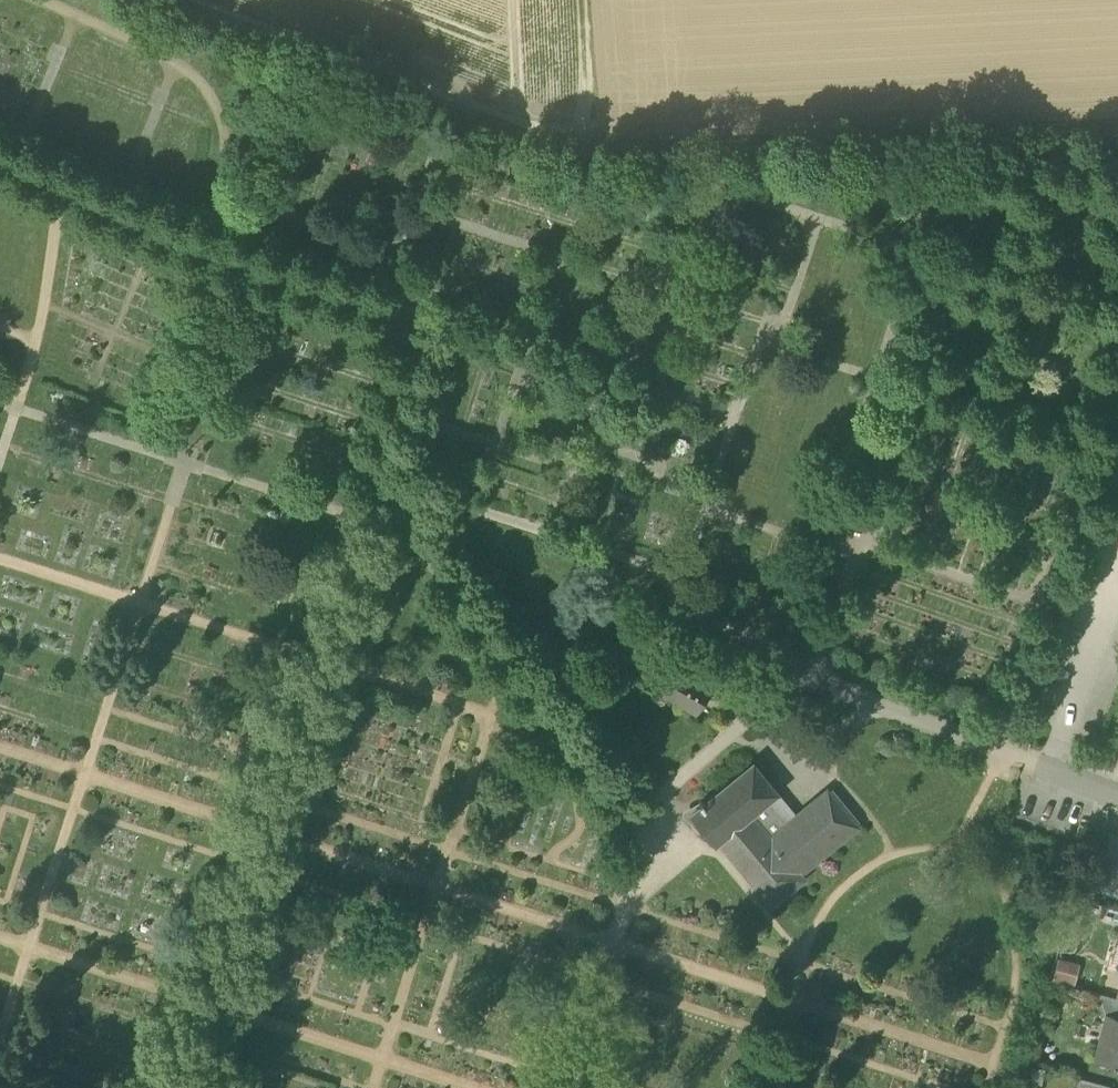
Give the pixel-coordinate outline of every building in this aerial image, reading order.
[(663,692),(698,713),(714,686),(679,665),(663,692)] [(753,763),(705,803),(708,807),(705,809),(702,805),(691,813),(707,832),(707,833),(715,843),(719,840),(728,833),(777,792),(753,763)] [(762,892),(772,904),(805,878),(801,873),(858,826),(828,789),(796,816),(777,792),(728,833),(770,885),(762,892)] [(1111,832),(1100,873),(1117,877),(1117,833),(1111,832)] [(719,840),(762,892),(770,885),(728,833),(719,840)] [(1051,977),(1073,980),(1076,959),(1054,957),(1051,977)] [(1108,995),(1116,997),(1117,997),(1117,977),(1113,976),(1108,995)] [(1117,1065),(1117,1016),(1111,1014),(1104,1038),(1100,1037),(1095,1058),(1117,1065)] [(1109,1085),(1080,1077),(1078,1087),(1109,1087),(1109,1085)]
